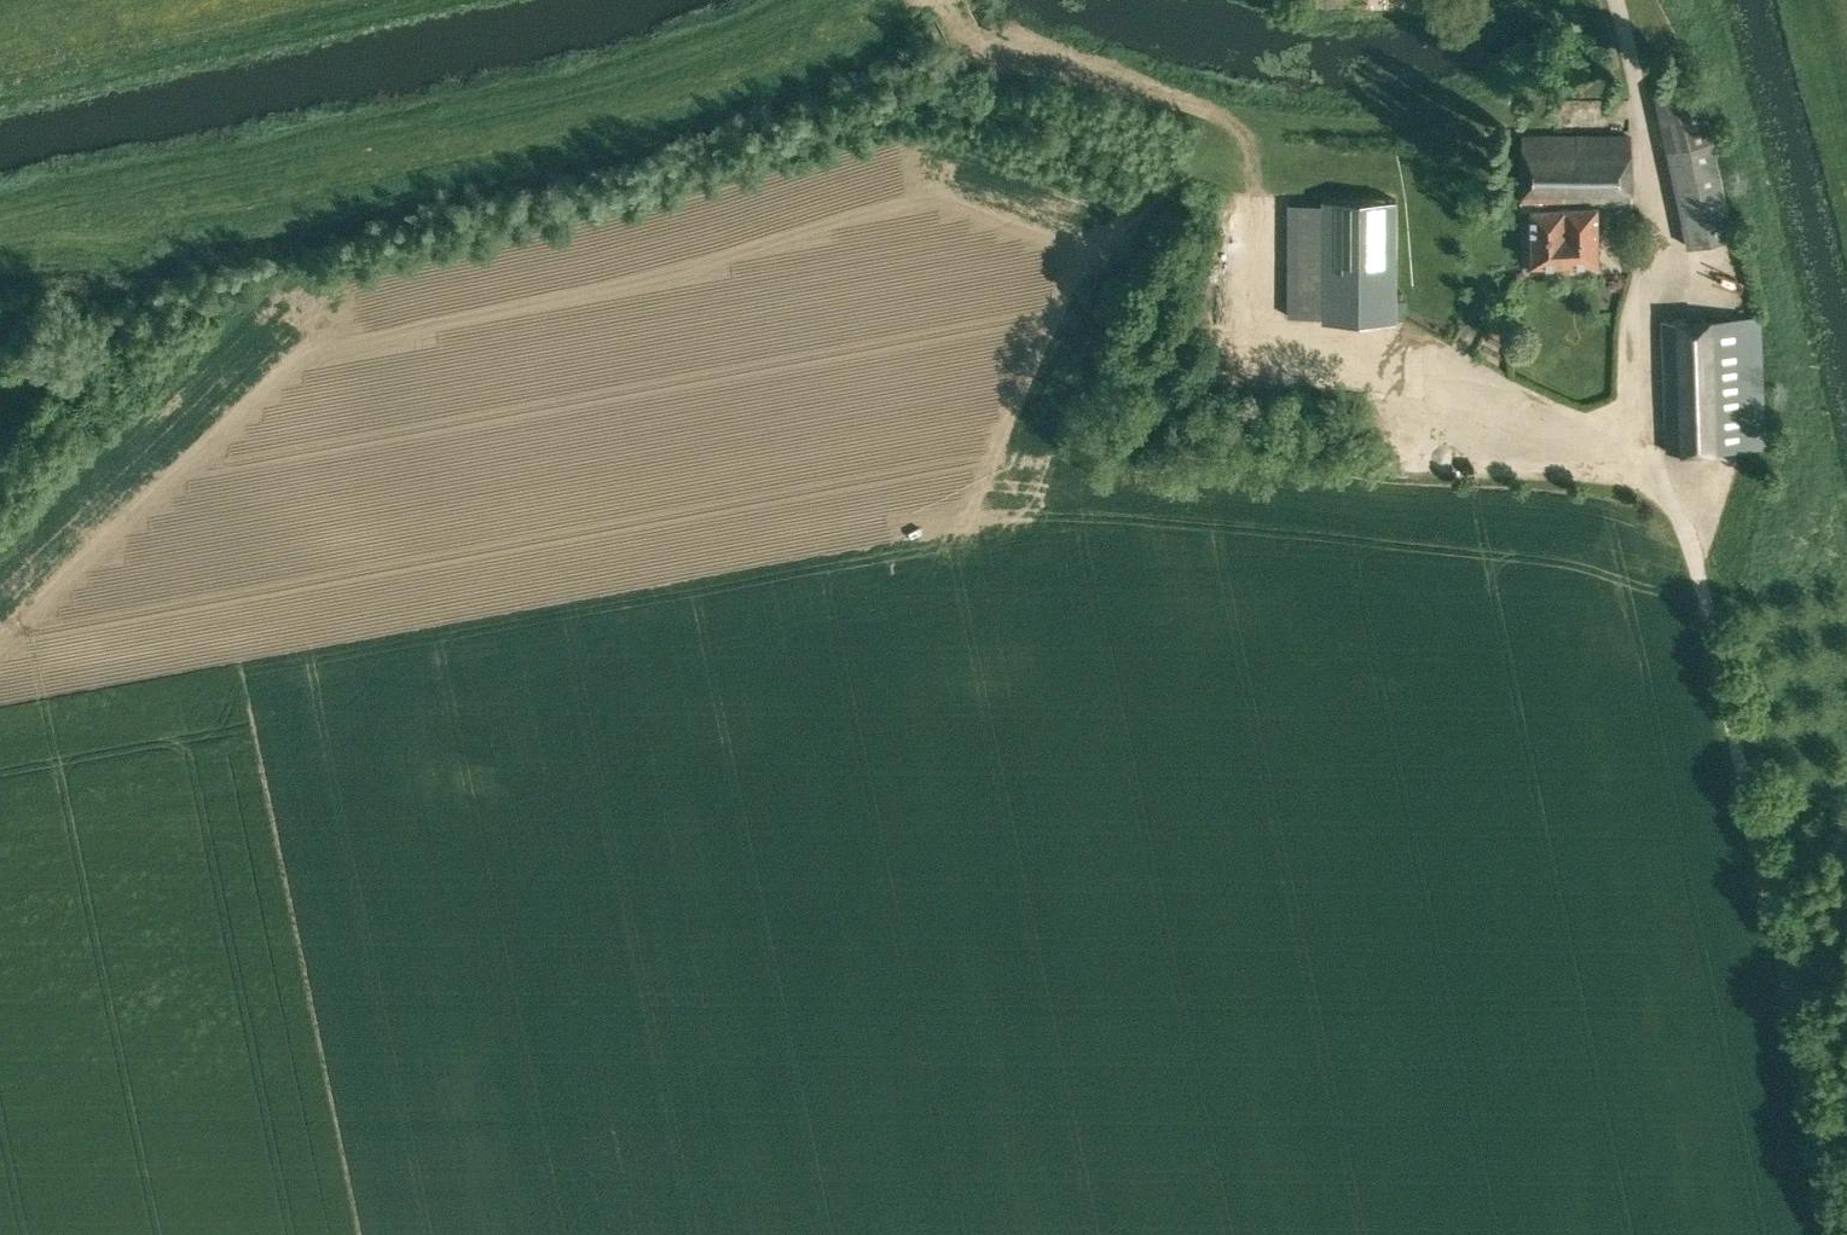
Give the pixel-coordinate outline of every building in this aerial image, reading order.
[(1689,85),(1653,91),(1688,243),(1734,233),(1699,82),(1689,85)] [(1522,206),(1531,206),(1531,205),(1599,205),(1599,206),(1631,206),(1631,137),(1522,137),(1522,206)] [(1322,320),(1395,320),(1395,199),(1323,198),(1322,320)] [(1531,205),(1531,206),(1531,262),(1599,262),(1599,206),(1599,205),(1531,205)] [(1662,320),(1666,453),(1767,449),(1761,318),(1662,320)]
